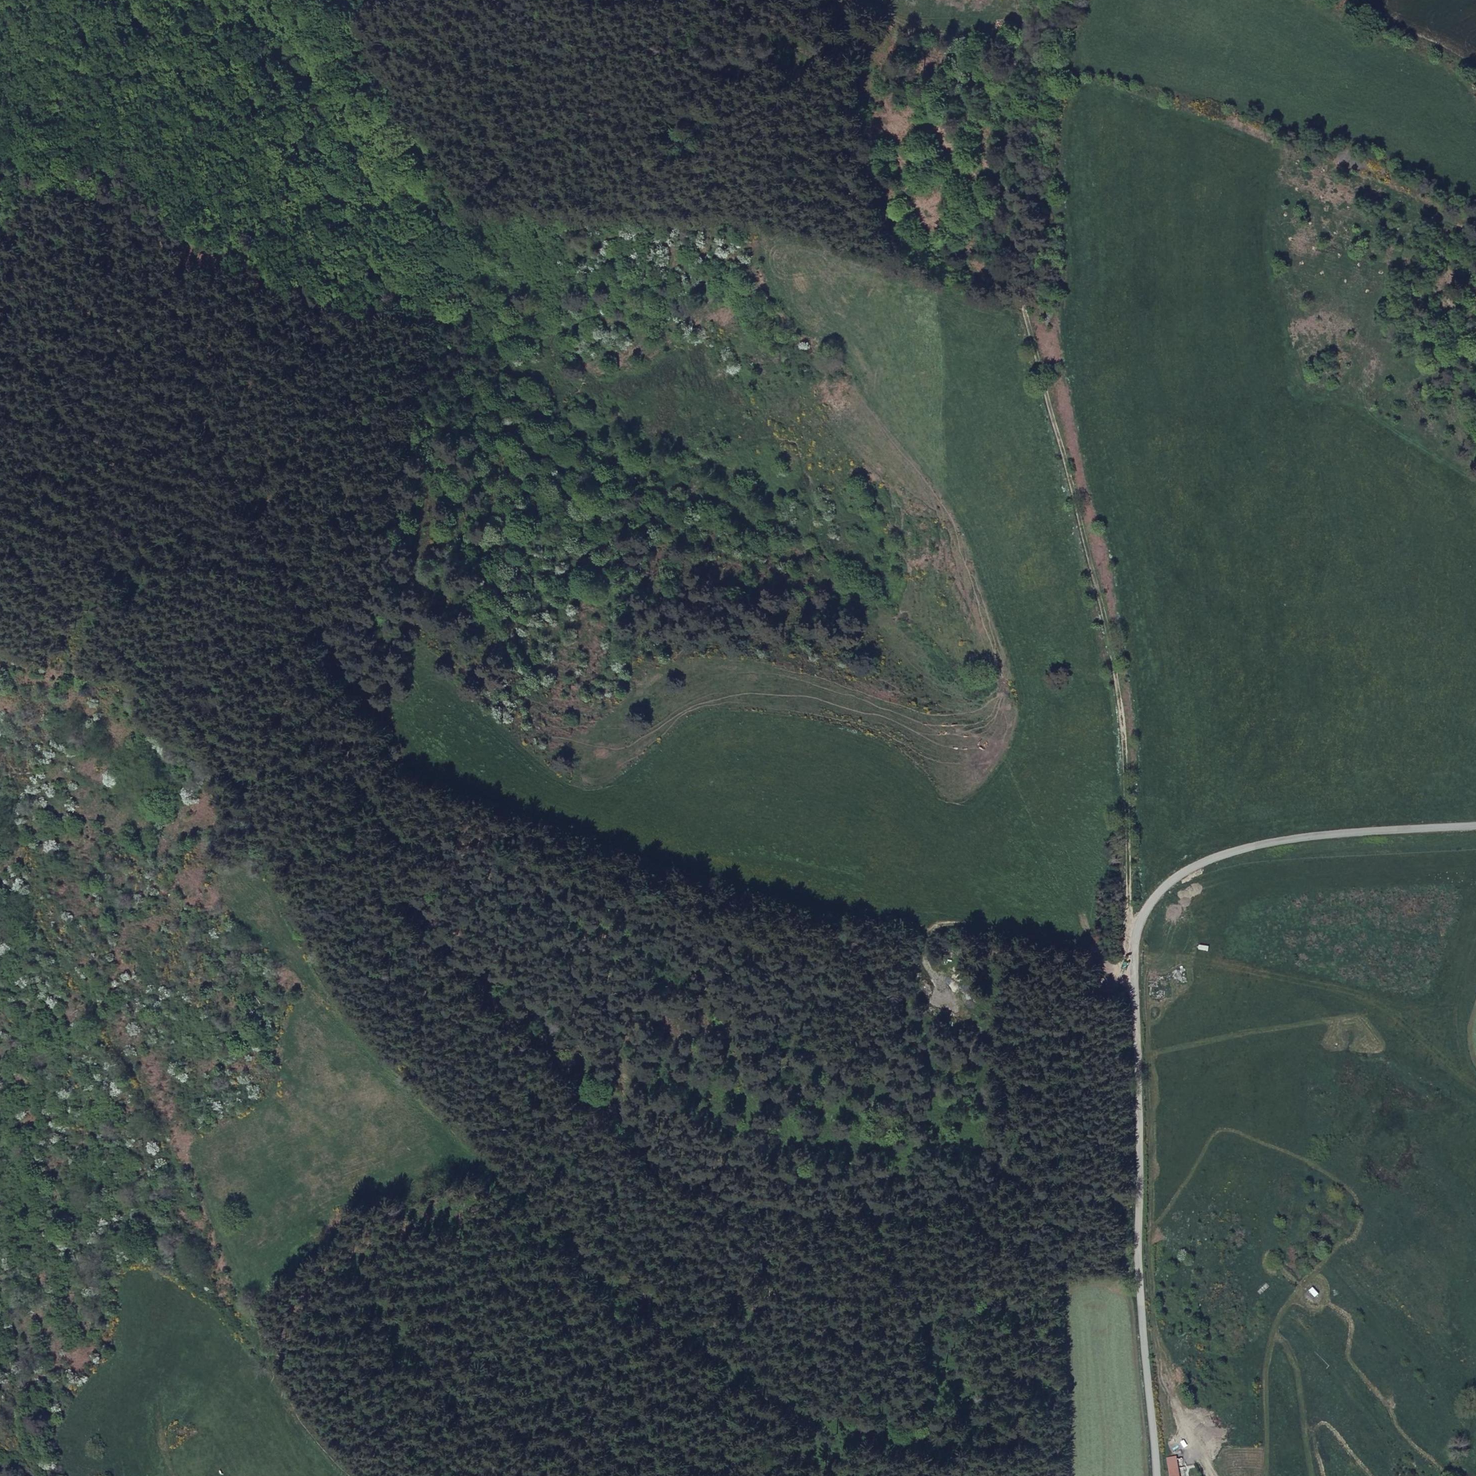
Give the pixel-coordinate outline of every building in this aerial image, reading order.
[(1169,1469),(1170,1475),(1179,1475),(1178,1468),(1169,1469)]
